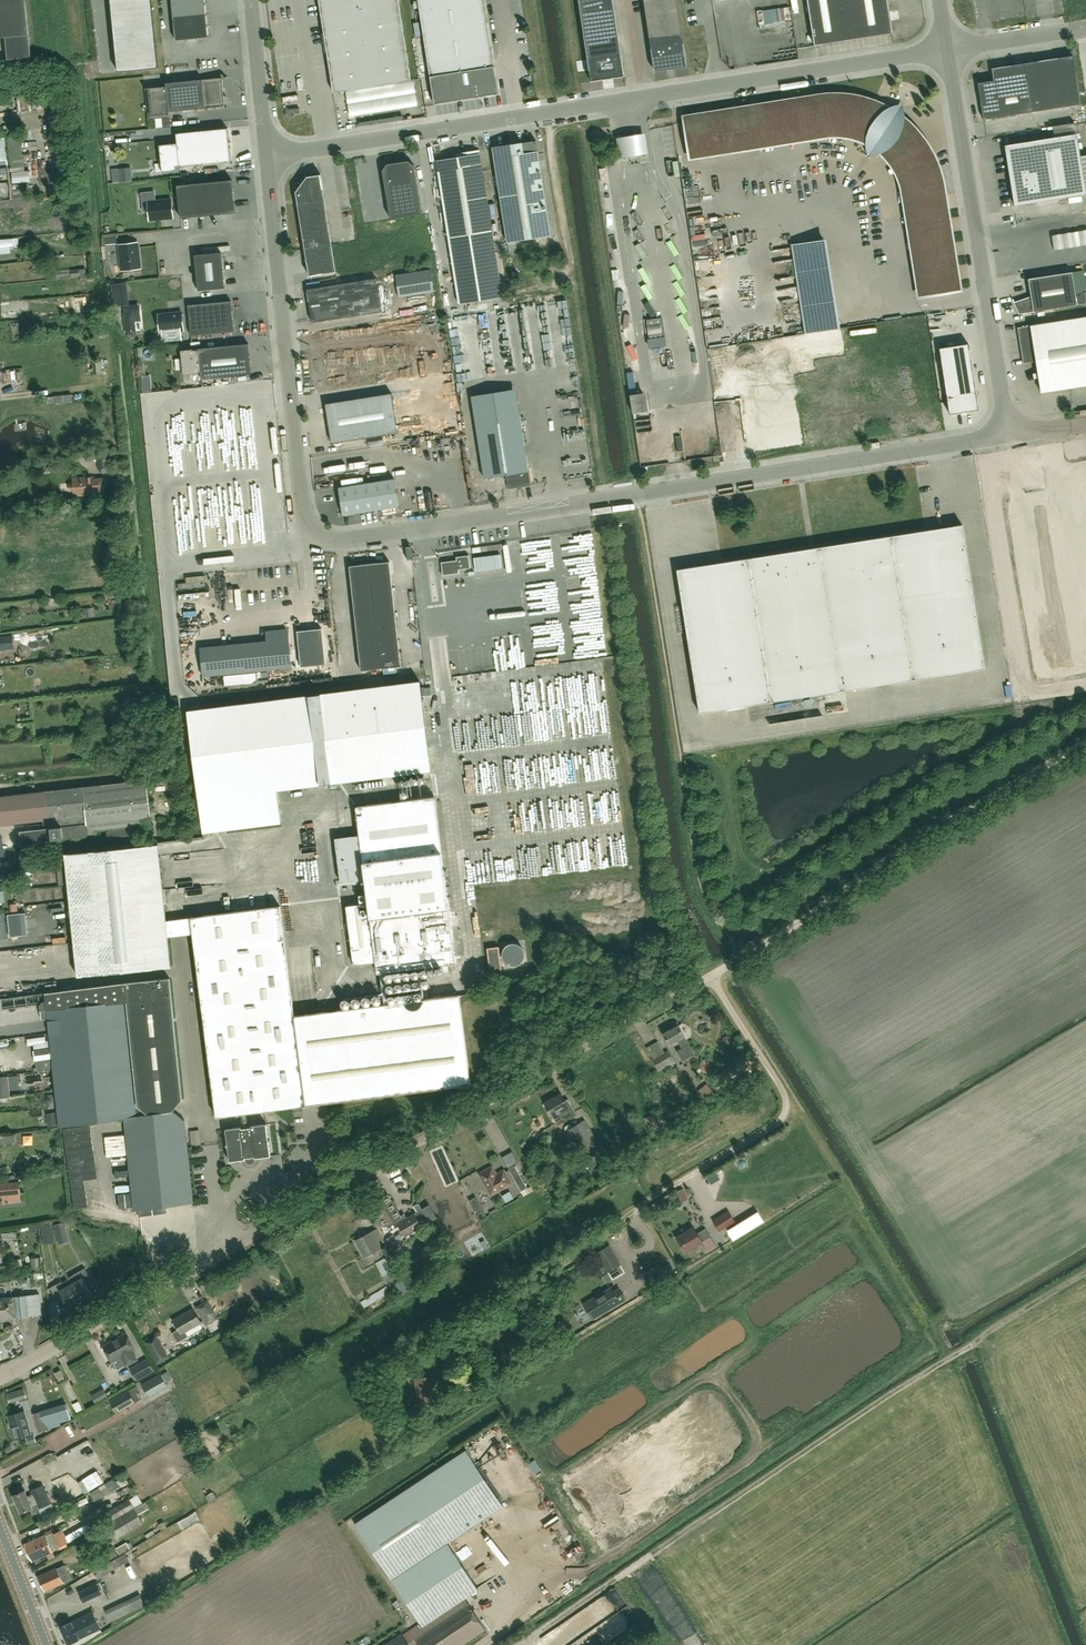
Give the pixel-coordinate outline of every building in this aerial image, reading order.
[(25,0),(0,0),(0,38),(5,37),(8,59),(31,57),(25,0)] [(157,68),(150,0),(111,0),(118,72),(157,68)] [(173,18),(174,32),(175,40),(208,37),(205,0),(171,0),(173,18)] [(333,92),(411,80),(398,0),(319,0),(333,92)] [(430,76),(434,104),(499,94),(494,66),(484,0),(418,0),(430,76)] [(624,75),(613,0),(579,0),(591,80),(624,75)] [(688,64),(678,0),(644,0),(655,69),(688,64)] [(814,45),(892,33),(887,0),(807,0),(814,45)] [(782,8),(769,9),(770,21),(783,20),(782,8)] [(992,68),(993,76),(994,80),(978,83),(984,119),(1081,104),(1073,56),(992,68)] [(222,77),(166,83),(166,86),(149,88),(150,99),(152,114),(170,113),(169,108),(182,107),(183,110),(225,106),(223,92),(222,77)] [(901,179),(905,192),(909,220),(921,295),(958,290),(946,214),(941,184),(936,168),(935,163),(932,157),(922,141),(912,128),(904,120),(900,117),(899,105),(886,108),(877,103),(872,101),(859,97),(849,95),(832,93),(823,94),(680,116),(686,153),(827,131),(831,130),(843,131),(849,133),(859,136),(861,137),(873,143),(880,148),(885,153),(892,162),(899,174),(900,177),(901,179)] [(356,128),(355,117),(345,118),(346,128),(356,128)] [(1085,128),(1085,121),(1078,122),(1079,130),(1085,128)] [(229,145),(227,128),(176,132),(177,142),(159,144),(160,151),(162,172),(176,170),(176,166),(179,166),(230,162),(229,145)] [(616,135),(619,155),(648,151),(645,131),(616,135)] [(1076,134),(1028,142),(1030,153),(1007,157),(1014,205),(1085,194),(1076,134)] [(536,140),(492,147),(507,242),(551,235),(536,140)] [(460,157),(436,161),(458,304),(502,297),(479,149),(460,152),(460,157)] [(390,218),(422,213),(414,165),(408,161),(387,164),(383,170),(390,218)] [(606,168),(599,169),(601,182),(608,181),(606,168)] [(296,192),(309,276),(336,271),(321,174),(307,177),(296,192)] [(179,218),(234,213),(231,180),(176,185),(179,218)] [(171,200),(148,202),(149,220),(173,218),(171,200)] [(176,220),(150,221),(151,231),(176,229),(176,220)] [(1050,235),(1053,250),(1085,245),(1085,230),(1050,235)] [(829,234),(795,240),(809,332),(843,327),(829,234)] [(710,237),(701,237),(702,253),(711,253),(710,237)] [(730,239),(730,250),(742,251),(742,239),(730,239)] [(137,242),(118,245),(121,270),(140,267),(137,242)] [(220,252),(194,254),(197,290),(224,287),(220,252)] [(85,269),(79,270),(79,269),(70,270),(71,277),(80,276),(81,283),(87,282),(85,269)] [(1019,314),(1033,311),(1077,305),(1072,272),(1028,279),(1031,297),(1014,302),(1019,314)] [(398,299),(435,294),(432,274),(395,279),(398,299)] [(306,289),(312,322),(381,311),(376,278),(306,289)] [(187,305),(190,335),(233,331),(230,301),(187,305)] [(532,307),(541,369),(550,368),(540,306),(532,307)] [(160,334),(184,331),(182,311),(157,313),(160,334)] [(1017,327),(1023,364),(1036,362),(1041,392),(1085,385),(1085,317),(1017,327)] [(660,318),(646,320),(649,339),(663,338),(660,318)] [(119,348),(118,341),(104,343),(104,350),(119,348)] [(248,343),(199,348),(199,349),(193,350),(193,349),(181,350),(183,374),(201,372),(202,379),(251,374),(248,343)] [(978,410),(968,344),(939,348),(950,414),(978,410)] [(628,383),(636,382),(634,372),(627,373),(628,383)] [(573,389),(583,389),(583,379),(573,380),(573,389)] [(630,395),(637,394),(636,382),(628,383),(630,395)] [(325,403),(332,443),(398,433),(391,393),(325,403)] [(531,486),(521,417),(476,424),(485,479),(506,475),(508,490),(531,486)] [(917,432),(897,436),(898,443),(918,439),(917,432)] [(876,440),(877,447),(896,443),(894,436),(876,440)] [(98,468),(109,467),(107,449),(96,450),(98,468)] [(998,494),(1029,669),(1085,659),(1085,454),(1060,458),(1064,483),(998,494)] [(576,485),(591,480),(588,473),(574,477),(576,485)] [(73,490),(74,496),(95,494),(95,495),(105,494),(103,478),(94,478),(94,476),(78,477),(78,476),(72,477),(72,483),(70,483),(69,485),(69,489),(71,491),(73,490)] [(320,490),(339,486),(337,478),(319,482),(320,490)] [(394,479),(339,487),(343,515),(398,505),(394,479)] [(66,501),(63,494),(52,498),(55,506),(66,501)] [(700,712),(985,668),(962,525),(677,569),(700,712)] [(474,557),(475,571),(502,568),(500,554),(474,557)] [(462,569),(470,568),(469,555),(462,556),(456,557),(457,560),(441,562),(443,575),(458,573),(458,570),(462,569)] [(401,666),(389,562),(350,566),(361,668),(361,670),(401,666)] [(183,602),(171,602),(171,619),(183,619),(183,602)] [(203,676),(292,667),(288,628),(265,631),(266,641),(200,647),(203,676)] [(276,789),(431,770),(420,680),(187,710),(203,833),(281,822),(276,789)] [(847,694),(833,694),(833,708),(847,707),(847,694)] [(143,834),(142,825),(151,824),(146,780),(134,781),(133,773),(122,774),(123,783),(0,796),(0,825),(86,815),(87,824),(21,832),(22,847),(53,844),(53,839),(97,834),(96,830),(107,829),(108,837),(143,834)] [(455,963),(434,796),(356,806),(360,835),(335,839),(340,883),(365,880),(368,902),(346,905),(354,964),(376,961),(377,973),(455,963)] [(480,833),(496,832),(495,821),(479,823),(480,833)] [(77,975),(170,966),(159,844),(65,854),(77,975)] [(216,1116),(471,1084),(459,994),(294,1015),(280,905),(190,917),(216,1116)] [(25,912),(7,914),(9,937),(28,935),(25,912)] [(487,948),(490,971),(502,969),(499,947),(487,948)] [(60,1127),(124,1118),(134,1209),(193,1203),(184,1120),(172,1110),(182,1098),(169,977),(125,982),(45,992),(46,1002),(43,1003),(41,1005),(42,1017),(49,1017),(60,1127)] [(689,1044),(684,1036),(685,1035),(678,1025),(664,1033),(670,1044),(677,1039),(682,1048),(677,1051),(683,1061),(695,1053),(690,1044),(689,1044)] [(674,1061),(668,1050),(652,1060),(658,1070),(674,1061)] [(9,1085),(16,1085),(15,1076),(8,1076),(0,1076),(0,1098),(10,1097),(9,1085)] [(706,1102),(715,1094),(707,1084),(697,1092),(706,1102)] [(565,1100),(561,1092),(544,1102),(552,1116),(553,1116),(558,1124),(566,1119),(565,1117),(576,1111),(573,1105),(572,1105),(568,1098),(565,1100)] [(589,1143),(596,1139),(585,1120),(567,1130),(567,1131),(565,1132),(570,1140),(572,1139),(577,1150),(581,1148),(584,1153),(593,1148),(589,1143)] [(255,1158),(271,1156),(266,1123),(225,1129),(229,1161),(245,1159),(246,1162),(248,1164),(253,1163),(255,1161),(255,1158)] [(63,1129),(72,1188),(81,1187),(80,1180),(84,1180),(83,1173),(96,1171),(90,1125),(63,1129)] [(534,1154),(549,1154),(549,1144),(534,1145),(534,1154)] [(514,1164),(508,1167),(522,1191),(528,1187),(514,1164)] [(497,1174),(492,1166),(479,1174),(491,1194),(511,1183),(504,1170),(497,1174)] [(20,1192),(18,1182),(0,1185),(0,1194),(20,1192)] [(534,1190),(531,1185),(528,1187),(521,1191),(524,1196),(534,1190)] [(397,1223),(407,1217),(405,1215),(403,1214),(399,1216),(396,1210),(399,1208),(394,1199),(391,1201),(387,1195),(373,1203),(386,1225),(390,1231),(399,1226),(397,1223)] [(397,1223),(399,1226),(405,1236),(437,1217),(429,1204),(422,1208),(407,1217),(397,1223)] [(148,1209),(149,1233),(175,1232),(174,1208),(148,1209)] [(719,1231),(735,1221),(728,1210),(712,1221),(719,1231)] [(735,1240),(760,1225),(755,1217),(730,1231),(735,1240)] [(200,1221),(200,1238),(208,1238),(207,1221),(200,1221)] [(698,1233),(694,1226),(677,1237),(686,1251),(702,1241),(704,1245),(712,1240),(710,1236),(711,1236),(706,1228),(698,1233)] [(365,1256),(386,1244),(378,1228),(356,1239),(365,1256)] [(613,1279),(625,1271),(609,1245),(597,1252),(613,1279)] [(32,1269),(40,1268),(38,1257),(30,1258),(32,1269)] [(389,1276),(396,1273),(388,1259),(382,1263),(389,1276)] [(71,1283),(81,1301),(92,1294),(86,1283),(92,1280),(85,1268),(74,1274),(68,1278),(68,1279),(71,1283)] [(407,1297),(418,1293),(412,1278),(402,1282),(407,1297)] [(62,1283),(61,1282),(50,1288),(57,1300),(63,1296),(69,1307),(81,1301),(71,1283),(68,1279),(62,1283)] [(364,1307),(390,1292),(387,1286),(360,1302),(364,1307)] [(614,1292),(611,1287),(584,1304),(592,1319),(626,1298),(620,1288),(614,1292)] [(0,1298),(0,1319),(42,1314),(40,1293),(0,1298)] [(206,1324),(217,1318),(208,1300),(196,1307),(206,1324)] [(177,1342),(188,1336),(185,1331),(201,1322),(193,1308),(173,1320),(178,1329),(172,1333),(177,1342)] [(134,1349),(126,1333),(103,1346),(112,1361),(120,1356),(126,1366),(137,1359),(132,1350),(134,1349)] [(163,1351),(155,1337),(146,1342),(154,1356),(163,1351)] [(153,1370),(147,1358),(130,1368),(136,1380),(153,1370)] [(59,1381),(65,1378),(60,1370),(54,1373),(59,1381)] [(150,1398),(168,1387),(160,1373),(142,1384),(150,1398)] [(117,1413),(140,1399),(137,1393),(140,1391),(137,1385),(110,1401),(117,1413)] [(96,1403),(108,1397),(103,1388),(91,1395),(96,1403)] [(39,1431),(56,1426),(50,1408),(33,1413),(39,1431)] [(14,1439),(31,1434),(24,1411),(7,1416),(14,1439)] [(65,1430),(69,1437),(81,1430),(77,1423),(65,1430)] [(540,1459),(533,1463),(514,1434),(510,1437),(503,1427),(490,1436),(525,1490),(550,1474),(540,1459)] [(462,1595),(465,1598),(478,1589),(447,1542),(503,1506),(466,1450),(355,1523),(420,1623),(462,1595)] [(95,1502),(120,1487),(115,1478),(89,1493),(95,1502)] [(51,1503),(43,1484),(31,1490),(33,1494),(27,1497),(24,1490),(13,1495),(21,1513),(32,1508),(33,1512),(40,1510),(39,1508),(51,1503)] [(107,1524),(134,1507),(129,1498),(101,1514),(107,1524)] [(134,1507),(107,1524),(116,1539),(143,1523),(138,1514),(149,1507),(145,1501),(134,1508),(134,1507)] [(90,1518),(86,1508),(70,1514),(73,1525),(90,1518)] [(53,1533),(52,1534),(59,1547),(67,1543),(61,1529),(53,1533)] [(79,1556),(102,1541),(95,1531),(73,1546),(79,1556)] [(32,1560),(53,1551),(45,1535),(25,1544),(32,1560)] [(127,1554),(135,1549),(131,1543),(123,1548),(127,1554)] [(131,1554),(100,1570),(104,1577),(134,1561),(131,1554)] [(71,1577),(65,1565),(57,1568),(56,1567),(38,1576),(45,1591),(63,1582),(62,1581),(71,1577)] [(84,1602),(102,1594),(100,1589),(102,1588),(99,1582),(79,1591),(84,1602)] [(110,1621),(145,1605),(140,1593),(105,1609),(110,1621)] [(465,1598),(462,1595),(420,1623),(402,1635),(401,1634),(385,1644),(411,1644),(417,1641),(419,1644),(462,1644),(486,1629),(465,1598)] [(100,1628),(93,1612),(72,1622),(71,1622),(60,1627),(68,1644),(100,1628)]
